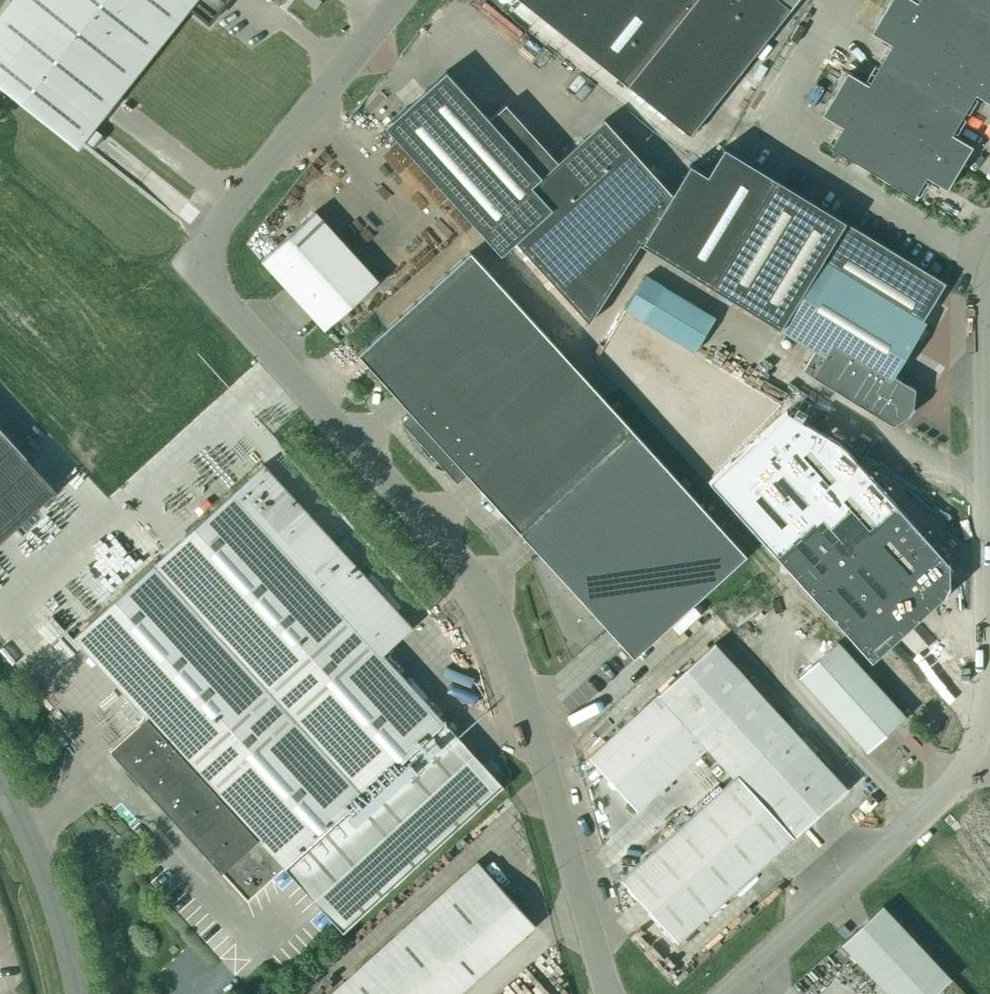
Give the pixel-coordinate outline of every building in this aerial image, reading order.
[(0,16),(0,86),(78,149),(190,9),(209,24),(229,0),(12,0),(0,16)] [(319,0),(302,0),(315,10),(321,2),(319,0)] [(689,136),(790,10),(778,0),(519,0),(689,136)] [(790,10),(798,0),(778,0),(790,10)] [(917,2),(913,0),(890,0),(871,32),(892,45),(868,85),(847,72),(822,115),(843,127),(830,148),(914,197),(926,177),(947,189),(972,147),(951,134),(975,94),(989,103),(989,0),(918,0),(917,2)] [(446,71),(385,127),(501,255),(515,241),(589,323),(639,244),(672,194),(604,119),(558,162),(506,104),(489,119),(446,71)] [(672,194),(639,244),(831,361),(819,381),(892,426),(915,389),(893,376),(926,322),(923,321),(946,283),(724,148),(707,175),(690,165),(672,194)] [(316,212),(262,261),(326,331),(379,282),(316,212)] [(533,547),(646,446),(471,253),(358,355),(411,413),(402,422),(457,482),(467,474),(533,547)] [(662,284),(641,320),(694,352),(715,317),(662,284)] [(0,429),(0,541),(56,490),(0,429)] [(746,555),(646,446),(533,547),(539,553),(529,562),(571,659),(606,627),(634,658),(746,555)] [(503,787),(445,723),(383,654),(413,627),(361,570),(369,562),(348,539),(339,546),(265,464),(75,637),(148,717),(111,751),(248,901),(285,867),(342,931),(503,787)] [(905,716),(838,642),(799,677),(866,752),(905,716)] [(715,643),(589,758),(637,811),(706,748),(733,778),(621,879),(678,942),(847,789),(715,643)] [(478,861),(330,993),(459,993),(535,925),(478,861)] [(841,944),(888,993),(934,993),(951,979),(882,905),(841,944)]
